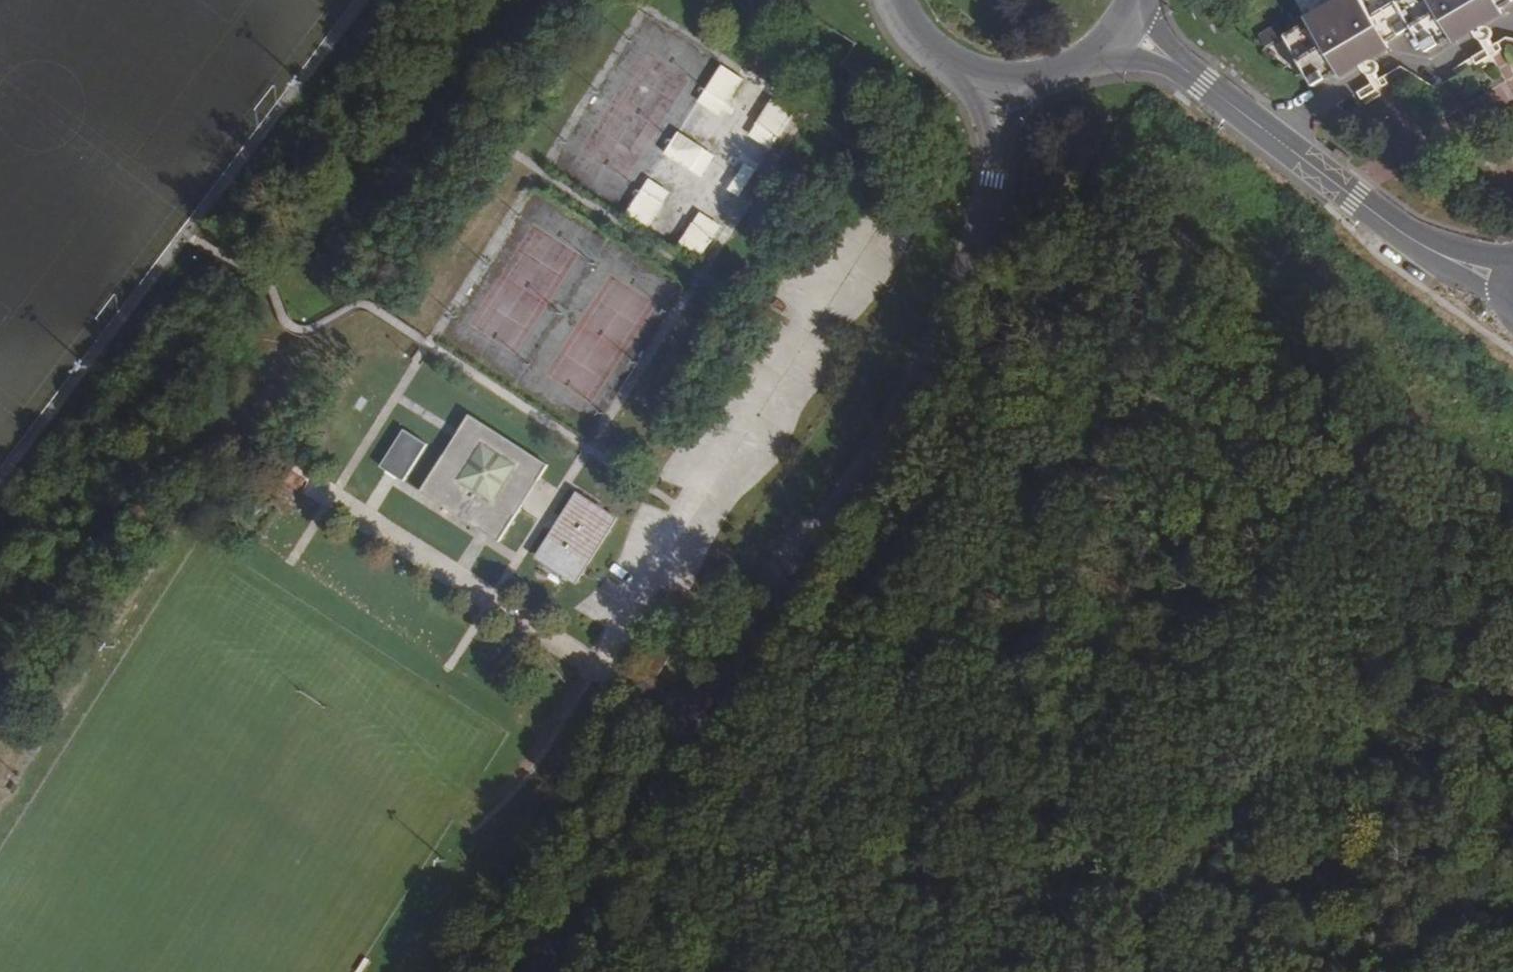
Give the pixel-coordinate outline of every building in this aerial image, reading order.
[(1286,37),(1316,85),(1338,72),(1342,78),(1390,49),(1387,42),(1412,28),(1428,55),(1452,39),(1455,43),(1505,14),(1502,10),(1512,3),(1512,0),(1400,0),(1396,2),(1395,0),(1295,0),(1309,23),(1286,37)] [(1264,49),(1286,37),(1281,28),(1259,40),(1264,49)] [(725,64),(701,101),(723,115),(747,78),(725,64)] [(776,149),(796,109),(772,97),(752,137),(776,149)] [(706,176),(719,153),(680,131),(667,154),(706,176)] [(748,161),(731,189),(743,196),(760,168),(748,161)] [(651,228),(673,190),(651,177),(628,214),(651,228)] [(702,258),(724,224),(702,210),(680,244),(702,258)] [(497,539),(546,465),(473,418),(424,492),(497,539)] [(409,480),(430,440),(405,427),(384,467),(409,480)] [(619,519),(580,493),(539,557),(578,582),(619,519)]
